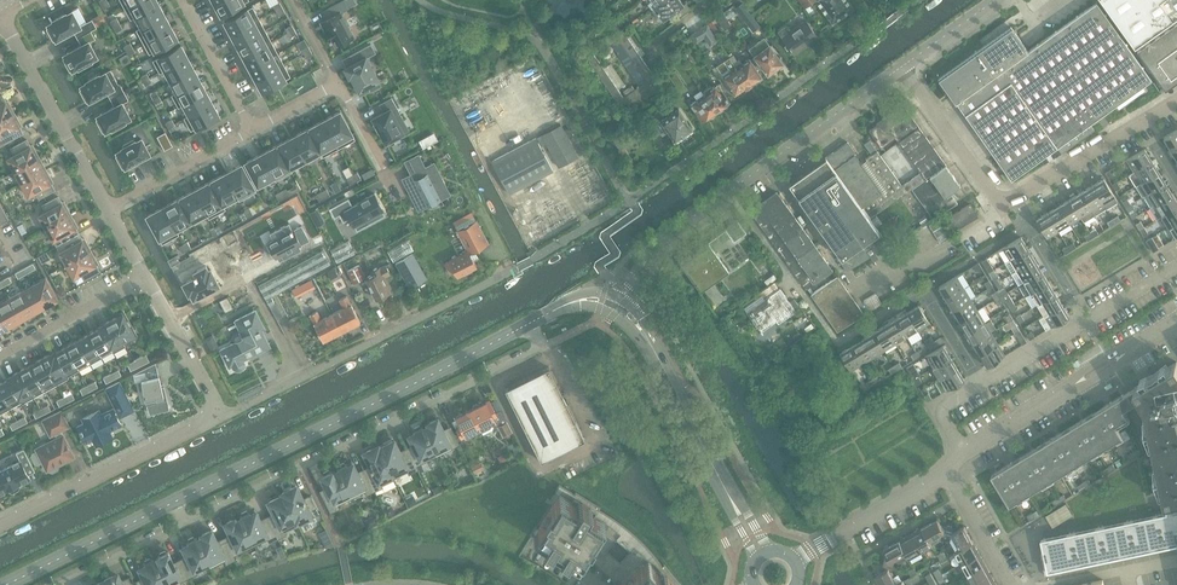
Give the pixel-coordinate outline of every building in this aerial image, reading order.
[(156,0),(138,0),(129,5),(124,7),(130,19),(135,16),(136,16),(158,4),(156,0)] [(158,4),(165,15),(171,27),(177,39),(154,51),(154,52),(178,39),(157,0),(156,0),(158,4)] [(215,3),(221,15),(244,3),(249,0),(220,0),(215,3)] [(326,19),(322,21),(326,29),(324,30),(330,41),(332,40),(336,47),(355,37),(341,12),(348,8),(344,0),(343,0),(322,11),(326,19)] [(650,1),(648,3),(652,9),(655,7),(664,0),(649,0),(650,1)] [(655,7),(652,9),(660,21),(684,4),(681,0),(664,0),(655,7)] [(832,23),(841,17),(845,14),(854,8),(848,0),(816,0),(832,23)] [(1133,45),(1176,14),(1176,0),(1101,0),(1133,45)] [(282,7),(280,2),(273,5),(276,11),(282,7)] [(1028,51),(955,103),(956,104),(957,103),(990,149),(1011,179),(1056,146),(1061,153),(1094,130),(1089,123),(1151,79),(1096,2),(1028,51)] [(742,3),(736,8),(747,22),(754,17),(742,3)] [(165,15),(158,4),(136,16),(135,16),(130,19),(131,19),(135,17),(136,17),(141,27),(136,30),(137,30),(141,28),(142,28),(165,15)] [(259,18),(253,6),(247,10),(225,22),(231,34),(253,22),(259,18)] [(285,13),(282,7),(276,11),(279,16),(285,13)] [(56,40),(74,31),(73,30),(56,40),(55,37),(54,37),(49,27),(48,24),(54,21),(54,20),(66,14),(66,15),(72,11),(80,26),(80,25),(73,11),(67,14),(66,13),(53,20),(53,21),(47,24),(49,27),(48,27),(54,38),(55,38),(56,40)] [(80,25),(80,26),(72,11),(66,15),(66,14),(54,20),(54,21),(48,24),(49,27),(54,37),(55,37),(56,40),(73,30),(74,31),(77,38),(91,30),(97,27),(92,19),(80,25)] [(722,13),(716,17),(725,29),(731,25),(722,13)] [(101,14),(96,17),(100,25),(106,22),(101,14)] [(171,27),(165,15),(142,28),(141,28),(137,30),(143,42),(148,39),(171,27)] [(619,17),(611,23),(616,29),(624,23),(619,17)] [(120,23),(117,18),(110,21),(113,27),(120,23)] [(265,30),(259,18),(253,22),(231,34),(237,45),(260,33),(265,30)] [(786,25),(778,32),(782,38),(789,48),(788,48),(790,50),(791,50),(794,54),(804,47),(803,46),(816,36),(817,36),(805,21),(791,31),(786,25)] [(1136,49),(1165,89),(1176,80),(1176,21),(1136,49)] [(122,29),(120,23),(113,27),(116,32),(122,29)] [(692,34),(691,35),(692,36),(696,42),(704,36),(710,45),(717,40),(707,25),(702,28),(692,34)] [(177,39),(171,27),(148,39),(143,42),(149,54),(154,51),(177,39)] [(1028,51),(1011,27),(938,79),(955,103),(1028,51)] [(621,29),(606,39),(609,44),(625,33),(621,29)] [(70,68),(71,67),(73,70),(79,66),(79,67),(92,61),(91,60),(97,57),(89,42),(95,39),(91,30),(77,38),(81,45),(64,54),(66,57),(65,58),(70,68)] [(272,42),(265,30),(260,33),(237,45),(244,57),(266,45),(272,42)] [(632,86),(624,92),(626,95),(623,97),(594,54),(588,59),(617,101),(608,107),(611,113),(641,93),(645,98),(661,87),(625,33),(609,44),(610,45),(612,43),(640,85),(635,89),(632,86)] [(776,67),(782,62),(764,38),(750,49),(768,73),(769,72),(770,73),(772,73),(776,70),(776,68),(776,67)] [(81,45),(64,54),(65,57),(64,57),(70,68),(71,68),(73,70),(78,67),(79,68),(92,61),(91,60),(97,57),(89,42),(97,57),(91,60),(92,61),(79,67),(79,66),(73,70),(71,67),(70,68),(65,58),(66,57),(64,54),(81,45)] [(278,53),(272,42),(266,45),(244,57),(250,68),(272,56),(278,53)] [(187,57),(181,45),(158,58),(153,60),(159,72),(165,70),(187,57)] [(369,56),(365,48),(345,58),(349,66),(345,68),(349,77),(351,76),(360,93),(369,88),(368,86),(379,80),(367,56),(369,56)] [(284,65),(278,53),(272,56),(250,68),(256,80),(278,68),(284,65)] [(733,55),(729,57),(748,85),(753,82),(755,82),(759,79),(760,77),(761,77),(750,59),(743,64),(740,59),(737,60),(733,55)] [(194,69),(187,57),(165,70),(159,72),(160,73),(165,70),(171,81),(194,69)] [(726,60),(716,66),(724,77),(735,94),(736,93),(738,93),(742,91),(743,89),(748,85),(729,57),(726,60)] [(291,76),(284,65),(278,68),(256,80),(262,92),(285,80),(291,76)] [(324,73),(320,67),(313,71),(316,77),(324,73)] [(200,80),(194,69),(171,81),(177,92),(172,95),(177,93),(200,80)] [(118,84),(111,70),(106,72),(98,76),(87,81),(87,82),(81,85),(83,88),(82,89),(87,99),(88,98),(90,101),(107,92),(111,99),(124,92),(119,83),(118,84)] [(675,70),(669,74),(681,93),(687,89),(675,70)] [(89,101),(107,92),(90,101),(88,98),(87,99),(82,89),(83,88),(81,85),(87,82),(87,81),(98,76),(106,72),(98,76),(98,75),(86,81),(87,82),(81,85),(82,88),(81,88),(87,99),(88,99),(89,101)] [(206,92),(200,80),(177,93),(172,95),(178,107),(183,104),(206,92)] [(704,94),(716,111),(717,109),(720,110),(723,108),(723,106),(729,101),(717,85),(711,89),(710,86),(702,91),(704,94)] [(701,90),(694,95),(697,99),(691,103),(703,120),(709,115),(711,117),(713,115),(715,114),(715,111),(716,111),(704,94),(702,91),(701,90)] [(104,129),(105,128),(106,131),(112,128),(112,129),(125,122),(124,121),(130,118),(122,103),(123,103),(129,100),(124,92),(111,99),(115,106),(98,116),(99,118),(98,119),(104,129)] [(212,103),(206,92),(183,104),(178,107),(183,105),(189,115),(184,118),(189,116),(212,103)] [(13,114),(15,113),(11,106),(9,107),(8,107),(6,102),(5,101),(2,96),(0,97),(0,121),(13,114)] [(405,123),(391,96),(375,104),(380,114),(366,121),(383,154),(407,141),(399,126),(405,123)] [(335,98),(330,101),(332,107),(338,104),(335,98)] [(115,106),(97,116),(99,118),(98,119),(104,129),(106,131),(112,128),(112,129),(125,122),(124,121),(131,118),(123,103),(122,103),(130,118),(124,121),(125,122),(112,129),(112,128),(106,131),(105,128),(104,129),(98,119),(99,118),(98,116),(115,106)] [(219,115),(212,103),(189,116),(184,118),(191,130),(196,128),(219,115)] [(881,117),(868,127),(870,130),(874,137),(876,139),(881,146),(895,136),(896,136),(891,130),(893,128),(892,126),(904,117),(905,118),(910,115),(902,104),(882,119),(881,117)] [(685,134),(692,129),(679,109),(661,121),(655,124),(662,135),(667,131),(674,141),(682,136),(685,134)] [(341,110),(309,127),(309,128),(314,126),(314,125),(316,124),(324,120),(332,116),(334,114),(334,115),(340,112),(353,135),(354,134),(341,111),(341,110)] [(353,135),(340,112),(334,115),(334,114),(332,116),(324,120),(337,143),(339,148),(355,140),(353,135)] [(15,113),(13,114),(0,121),(0,143),(1,145),(23,133),(20,127),(17,122),(17,121),(19,120),(15,113)] [(895,136),(922,174),(921,174),(920,173),(903,186),(907,191),(925,178),(925,179),(946,164),(919,127),(918,127),(910,115),(905,118),(904,117),(892,126),(893,128),(891,130),(896,136),(895,136)] [(337,143),(324,120),(316,124),(314,125),(314,126),(309,128),(309,127),(308,127),(308,129),(321,152),(324,157),(339,148),(337,143)] [(561,125),(537,137),(542,145),(546,143),(559,167),(578,157),(561,125)] [(308,129),(308,127),(307,128),(308,129),(303,132),(303,131),(300,132),(301,133),(293,137),(305,160),(320,152),(323,157),(324,157),(321,152),(308,129)] [(307,128),(277,144),(278,145),(283,142),(285,141),(293,137),(301,133),(300,132),(303,131),(303,132),(308,129),(307,128)] [(1163,138),(1170,149),(1176,145),(1176,129),(1163,138)] [(165,132),(157,136),(164,150),(173,145),(165,132)] [(305,160),(293,137),(285,141),(283,142),(278,145),(277,144),(277,145),(290,168),(292,172),(290,168),(305,160)] [(123,165),(118,155),(119,154),(117,152),(123,148),(124,147),(123,146),(133,140),(134,142),(135,141),(135,142),(141,139),(142,138),(136,141),(135,140),(134,141),(133,140),(123,145),(124,147),(122,147),(123,148),(117,152),(118,154),(117,155),(123,165),(124,165),(125,167),(126,167),(124,164),(123,165)] [(126,167),(125,167),(150,154),(142,138),(141,139),(150,154),(126,167)] [(536,138),(492,161),(510,194),(553,171),(536,138)] [(126,167),(150,154),(141,139),(135,142),(135,141),(134,142),(133,140),(123,146),(124,147),(123,148),(117,152),(119,154),(118,155),(123,165),(124,164),(126,167)] [(8,159),(15,171),(37,159),(38,158),(39,157),(35,150),(34,151),(33,151),(30,146),(27,140),(12,148),(15,154),(8,159)] [(848,142),(826,157),(869,218),(907,191),(903,186),(902,186),(869,140),(864,144),(866,147),(864,149),(869,156),(866,159),(887,188),(881,192),(855,155),(856,154),(848,142)] [(272,149),(277,146),(276,144),(244,162),(257,186),(258,185),(246,163),(252,159),(254,158),(262,154),(270,150),(270,149),(272,148),(272,149)] [(277,145),(277,144),(276,144),(277,146),(272,149),(272,148),(270,149),(270,150),(262,154),(274,177),(276,181),(292,172),(290,168),(277,145)] [(1145,149),(1127,160),(1134,171),(1152,160),(1145,149)] [(8,159),(15,154),(7,158),(28,197),(36,192),(28,196),(22,183),(15,171),(8,159)] [(274,177),(262,154),(254,158),(252,159),(246,163),(258,185),(274,177),(276,181),(274,177)] [(44,165),(39,157),(38,158),(37,159),(15,171),(22,183),(44,171),(44,170),(41,166),(42,166),(44,165)] [(817,223),(826,235),(825,235),(826,236),(826,235),(835,248),(834,248),(835,249),(835,248),(841,256),(838,258),(846,270),(888,245),(869,218),(826,157),(825,158),(826,160),(790,185),(798,197),(799,197),(807,209),(807,210),(808,210),(816,222),(817,223)] [(424,158),(410,165),(419,185),(433,178),(424,158)] [(1152,160),(1134,171),(1141,182),(1158,172),(1152,160)] [(242,165),(254,188),(255,187),(242,163),(210,181),(210,182),(216,179),(215,178),(217,177),(218,178),(226,174),(233,169),(235,168),(236,168),(242,165)] [(925,179),(912,189),(933,218),(957,203),(950,192),(960,184),(959,183),(959,184),(946,165),(946,164),(925,179)] [(254,188),(242,165),(236,168),(235,168),(233,169),(226,174),(238,196),(240,200),(256,192),(254,188)] [(373,168),(362,174),(365,179),(376,173),(373,168)] [(44,170),(44,171),(22,183),(28,196),(36,192),(39,198),(54,190),(51,184),(51,183),(48,178),(50,177),(46,169),(44,170)] [(1110,170),(1105,173),(1108,179),(1113,176),(1110,170)] [(357,172),(352,175),(356,182),(361,179),(357,172)] [(1141,182),(1136,185),(1143,196),(1144,196),(1165,183),(1158,172),(1141,182)] [(430,205),(432,210),(446,203),(444,198),(453,194),(443,173),(433,178),(419,185),(410,189),(420,210),(430,205)] [(238,196),(226,174),(218,178),(217,177),(215,178),(216,179),(210,182),(210,181),(209,181),(210,182),(222,205),(225,210),(226,210),(223,205),(237,197),(239,201),(240,200),(238,196)] [(352,175),(347,178),(350,185),(356,182),(352,175)] [(1092,186),(1106,209),(1118,202),(1104,179),(1092,186)] [(209,181),(179,197),(180,198),(185,196),(184,195),(186,194),(187,195),(194,190),(202,186),(204,185),(209,182),(209,181)] [(210,182),(209,181),(209,182),(204,185),(202,186),(194,190),(207,213),(210,218),(225,210),(222,205),(210,182)] [(337,181),(331,184),(335,191),(341,188),(337,181)] [(1117,182),(1112,185),(1115,190),(1120,187),(1117,182)] [(1149,204),(1148,205),(1150,207),(1172,194),(1165,183),(1144,196),(1149,204)] [(1092,186),(1081,192),(1095,215),(1106,208),(1106,209),(1092,186)] [(286,188),(281,191),(284,198),(289,195),(286,188)] [(326,189),(321,192),(325,198),(330,196),(326,189)] [(206,214),(209,219),(210,218),(207,213),(194,190),(187,195),(186,194),(184,195),(185,196),(180,198),(179,197),(178,198),(179,199),(191,222),(206,214)] [(281,191),(275,194),(279,201),(284,198),(281,191)] [(321,192),(316,195),(319,201),(325,198),(321,192)] [(385,210),(375,192),(364,198),(364,199),(353,205),(348,198),(329,208),(334,217),(339,214),(343,222),(349,218),(354,227),(367,220),(369,224),(386,214),(384,210),(385,210)] [(777,192),(751,211),(752,211),(761,223),(760,223),(761,224),(770,236),(769,236),(770,237),(779,249),(779,250),(779,249),(788,262),(814,244),(814,243),(813,243),(805,231),(804,231),(796,219),(796,218),(795,218),(786,206),(787,206),(786,205),(782,199),(783,198),(780,194),(779,195),(777,193),(778,193),(777,192)] [(1081,192),(1070,199),(1081,217),(1084,222),(1095,215),(1081,192)] [(1150,207),(1155,216),(1159,213),(1161,216),(1176,206),(1176,202),(1172,194),(1150,207)] [(39,215),(46,228),(69,215),(71,214),(67,207),(65,208),(62,203),(62,202),(58,197),(43,205),(46,211),(47,211),(39,215)] [(159,239),(160,239),(147,216),(154,212),(153,212),(155,211),(156,211),(163,207),(171,203),(171,202),(173,201),(173,202),(178,199),(178,198),(146,215),(159,239)] [(179,199),(178,198),(178,199),(173,202),(173,201),(171,202),(171,203),(163,207),(176,230),(179,235),(182,233),(179,228),(191,222),(179,199)] [(1070,199),(1059,206),(1070,224),(1081,217),(1070,199)] [(1127,199),(1122,202),(1125,207),(1130,204),(1127,199)] [(0,203),(0,225),(9,220),(0,203)] [(970,204),(948,217),(956,229),(978,216),(970,204)] [(1130,204),(1125,207),(1129,213),(1134,210),(1130,204)] [(1059,206),(1047,213),(1058,231),(1059,230),(1061,235),(1072,228),(1070,224),(1059,206)] [(1161,216),(1168,227),(1176,221),(1176,206),(1161,216)] [(176,230),(163,207),(156,211),(155,211),(153,212),(154,212),(147,216),(160,239),(163,244),(179,235),(176,230)] [(250,208),(244,211),(248,217),(253,215),(250,208)] [(317,208),(309,213),(316,226),(324,221),(317,208)] [(39,215),(47,211),(46,211),(39,215),(53,241),(54,240),(53,240),(46,228),(39,215)] [(244,211),(239,214),(243,220),(248,217),(244,211)] [(1047,213),(1036,220),(1047,238),(1058,231),(1047,213)] [(75,222),(71,214),(69,215),(46,228),(53,240),(54,240),(57,246),(64,242),(79,234),(76,228),(73,223),(75,222)] [(20,215),(13,219),(17,226),(23,223),(24,222),(20,215)] [(925,215),(919,220),(922,224),(928,220),(925,215)] [(1118,215),(1112,219),(1115,223),(1121,220),(1118,215)] [(952,235),(941,217),(929,224),(940,243),(952,235)] [(445,263),(450,273),(455,271),(458,276),(477,266),(474,261),(478,258),(475,251),(489,244),(480,226),(483,224),(480,218),(477,220),(458,230),(468,251),(450,260),(450,261),(445,263)] [(1112,219),(1107,222),(1110,227),(1115,223),(1112,219)] [(271,242),(270,243),(272,247),(274,246),(279,255),(284,252),(287,256),(304,246),(302,242),(313,236),(304,221),(295,226),(292,220),(273,231),(276,237),(270,240),(271,242)] [(738,220),(725,229),(734,242),(747,233),(738,220)] [(1144,226),(1140,221),(1136,224),(1139,229),(1144,226)] [(1168,227),(1175,239),(1176,237),(1176,221),(1168,227)] [(23,223),(17,226),(22,235),(28,231),(23,223)] [(1144,226),(1139,229),(1142,235),(1147,232),(1144,226)] [(1095,229),(1090,232),(1093,237),(1098,234),(1095,229)] [(1090,232),(1084,235),(1087,240),(1093,237),(1090,232)] [(82,239),(79,234),(64,242),(67,247),(67,248),(60,252),(67,265),(89,252),(90,252),(91,251),(87,244),(86,244),(85,245),(82,240),(82,239)] [(324,240),(321,234),(313,238),(316,244),(324,240)] [(1021,237),(998,251),(1005,263),(1028,249),(1021,237)] [(1158,248),(1151,237),(1146,241),(1153,252),(1158,248)] [(349,240),(329,250),(336,263),(355,253),(349,240)] [(408,240),(388,251),(394,261),(414,250),(408,240)] [(1076,247),(1073,242),(1067,246),(1070,251),(1076,247)] [(708,243),(680,263),(700,291),(729,271),(708,243)] [(814,244),(788,262),(797,274),(797,275),(806,287),(806,288),(807,287),(808,287),(815,282),(832,270),(832,269),(823,257),(823,256),(814,244)] [(1067,246),(1062,249),(1065,254),(1070,251),(1067,246)] [(60,252),(67,248),(67,247),(59,252),(74,278),(81,273),(74,277),(67,265),(60,252)] [(1028,249),(1005,263),(1012,274),(1035,260),(1028,249)] [(332,264),(324,250),(259,285),(271,306),(276,303),(272,296),(332,264)] [(96,258),(91,251),(90,252),(89,252),(67,265),(74,277),(81,273),(85,279),(100,271),(96,265),(93,260),(94,259),(96,258)] [(411,289),(428,279),(412,252),(395,262),(411,289)] [(45,253),(38,256),(43,264),(46,262),(47,258),(45,253)] [(986,258),(982,261),(985,267),(990,264),(986,258)] [(1035,260),(1012,274),(1018,285),(1042,271),(1035,260)] [(33,263),(24,268),(27,273),(36,268),(33,263)] [(979,263),(974,266),(977,271),(982,268),(979,263)] [(389,290),(391,288),(386,278),(391,275),(386,265),(381,267),(380,266),(372,270),(373,272),(373,273),(367,277),(360,264),(348,270),(355,284),(366,278),(377,299),(390,293),(389,290)] [(198,276),(184,283),(191,295),(192,294),(195,299),(221,284),(212,268),(210,269),(207,265),(196,272),(198,276)] [(19,278),(27,273),(24,268),(15,273),(19,278)] [(336,277),(332,268),(325,272),(329,280),(336,277)] [(1042,271),(1018,285),(1025,296),(1048,282),(1042,271)] [(231,282),(238,278),(234,272),(228,275),(231,282)] [(962,273),(939,287),(946,298),(964,288),(969,285),(962,273)] [(997,275),(992,278),(995,284),(1000,281),(997,275)] [(825,314),(834,326),(834,327),(837,331),(864,314),(860,308),(859,308),(842,283),(841,282),(837,276),(811,294),(816,300),(815,300),(816,301),(825,313),(824,313),(825,314)] [(9,277),(0,282),(3,287),(12,282),(9,277)] [(46,278),(33,285),(46,307),(52,303),(52,305),(57,302),(56,301),(58,300),(46,278)] [(992,286),(989,280),(984,283),(988,289),(992,286)] [(1000,281),(995,284),(999,289),(1004,286),(1000,281)] [(1048,282),(1025,296),(1032,307),(1037,304),(1055,293),(1048,282)] [(39,310),(46,307),(33,285),(21,291),(33,313),(35,313),(36,314),(40,311),(39,310)] [(964,288),(946,298),(953,310),(971,299),(976,296),(969,285),(964,288)] [(61,287),(57,289),(61,297),(67,293),(64,288),(61,287)] [(755,324),(758,328),(758,329),(759,331),(760,330),(761,332),(776,321),(778,323),(790,315),(789,314),(795,309),(789,301),(787,302),(785,299),(787,298),(780,288),(746,312),(755,324)] [(32,314),(33,313),(21,291),(9,298),(21,320),(28,317),(28,318),(33,315),(32,314)] [(996,291),(991,294),(994,300),(999,297),(996,291)] [(1055,293),(1037,304),(1044,315),(1062,305),(1055,293)] [(345,308),(333,314),(342,332),(361,322),(352,304),(351,304),(347,296),(341,300),(345,308)] [(999,297),(994,300),(998,305),(1003,302),(999,297)] [(21,320),(9,298),(0,303),(0,310),(9,327),(11,326),(11,327),(16,325),(15,323),(21,320)] [(227,298),(220,302),(226,312),(233,308),(227,298)] [(1010,298),(1006,301),(1009,306),(1014,303),(1010,298)] [(971,299),(953,310),(959,321),(977,310),(971,299)] [(285,316),(277,302),(271,306),(278,319),(285,316)] [(1014,303),(1009,306),(1012,311),(1017,309),(1014,303)] [(907,312),(918,330),(929,323),(919,305),(907,312)] [(1044,315),(1044,316),(1039,319),(1046,330),(1069,316),(1062,305),(1044,315)] [(977,310),(959,321),(966,332),(989,318),(982,307),(977,310)] [(9,327),(0,310),(0,332),(3,330),(4,331),(9,329),(8,327),(9,327)] [(117,317),(111,320),(123,341),(126,340),(127,342),(138,335),(137,333),(124,310),(116,315),(117,317)] [(221,350),(230,367),(232,365),(234,368),(237,370),(240,370),(243,369),(245,366),(245,363),(244,360),(271,346),(262,329),(266,327),(257,310),(236,320),(241,330),(235,333),(233,336),(232,340),(234,343),(221,350)] [(324,341),(342,332),(333,314),(322,319),(318,311),(311,314),(315,323),(324,341)] [(907,312),(896,319),(907,337),(918,330),(907,312)] [(1009,313),(1004,316),(1008,322),(1013,319),(1009,313)] [(1021,314),(1016,317),(1019,323),(1024,320),(1021,314)] [(728,317),(724,320),(729,326),(733,323),(728,317)] [(991,332),(996,329),(989,318),(966,332),(973,343),(991,332)] [(896,319),(885,325),(896,343),(907,337),(896,319)] [(1013,319),(1008,322),(1011,327),(1016,324),(1013,319)] [(99,327),(100,329),(101,328),(111,347),(111,348),(113,351),(114,353),(125,346),(123,341),(111,320),(99,327)] [(885,325),(873,332),(884,350),(896,343),(885,325)] [(100,329),(89,335),(99,352),(100,354),(102,357),(113,351),(111,348),(111,347),(101,328),(100,329)] [(1022,345),(1026,342),(1019,330),(1014,333),(1022,345)] [(873,332),(862,339),(873,357),(884,350),(873,332)] [(991,332),(973,343),(980,354),(998,343),(991,332)] [(1031,332),(1026,334),(1029,340),(1034,337),(1031,332)] [(212,334),(205,338),(211,351),(219,347),(212,334)] [(89,335),(78,341),(88,360),(90,364),(102,357),(100,354),(99,352),(89,335)] [(932,337),(925,341),(930,350),(944,341),(941,336),(934,341),(932,337)] [(862,339),(851,346),(862,364),(873,357),(862,339)] [(78,341),(66,347),(76,365),(77,367),(79,370),(90,364),(88,360),(78,341)] [(998,343),(980,354),(987,366),(1005,355),(998,343)] [(943,345),(925,356),(932,368),(950,357),(943,345)] [(851,346),(839,353),(850,371),(862,364),(851,346)] [(66,347),(56,353),(55,354),(65,372),(66,373),(68,376),(79,370),(77,367),(76,365),(66,347)] [(916,352),(919,357),(924,353),(921,348),(916,352)] [(55,351),(42,358),(54,379),(57,384),(69,378),(68,376),(66,373),(65,372),(55,354),(56,353),(55,351)] [(916,352),(910,355),(913,360),(919,357),(916,352)] [(146,355),(134,361),(137,367),(149,361),(146,355)] [(950,357),(932,368),(939,379),(957,368),(950,357)] [(42,358),(31,365),(43,386),(46,391),(57,384),(54,379),(42,358)] [(131,370),(137,367),(134,361),(128,364),(131,370)] [(899,362),(894,365),(896,370),(902,367),(899,362)] [(992,474),(1010,505),(1123,436),(1116,424),(1128,417),(1124,409),(1141,399),(1145,406),(1166,501),(1166,504),(1176,502),(1176,363),(1176,362),(992,474)] [(31,365),(20,371),(31,392),(34,397),(46,391),(43,386),(31,365)] [(894,365),(888,369),(891,374),(896,370),(894,365)] [(549,367),(505,389),(541,461),(585,439),(566,402),(549,367)] [(964,379),(957,368),(939,379),(935,381),(942,393),(964,379)] [(118,370),(111,373),(114,379),(121,375),(118,370)] [(7,378),(8,379),(9,379),(19,398),(20,398),(22,402),(21,402),(22,404),(34,397),(31,392),(20,371),(7,378)] [(915,371),(910,374),(913,379),(918,376),(915,371)] [(106,383),(114,379),(111,373),(103,377),(106,383)] [(871,379),(874,384),(880,380),(877,375),(871,379)] [(918,376),(913,379),(917,385),(922,382),(918,376)] [(167,396),(165,386),(162,386),(159,377),(142,381),(143,391),(145,397),(149,412),(150,412),(168,407),(169,407),(167,396)] [(0,384),(0,390),(8,405),(10,408),(21,402),(22,402),(20,398),(19,398),(9,379),(8,379),(0,384)] [(871,379),(866,382),(869,387),(874,384),(871,379)] [(109,438),(113,436),(110,431),(122,425),(118,418),(120,417),(121,418),(135,410),(120,381),(106,388),(116,409),(114,410),(114,409),(102,414),(100,410),(83,419),(85,423),(78,426),(86,443),(93,439),(96,444),(100,442),(102,444),(105,444),(107,443),(109,441),(109,438)] [(95,381),(88,385),(91,391),(98,387),(95,381)] [(83,395),(91,391),(88,385),(80,389),(83,395)] [(10,408),(8,405),(0,390),(0,414),(10,408)] [(72,393),(64,397),(67,402),(75,399),(72,393)] [(932,399),(929,393),(924,396),(927,402),(932,399)] [(59,406),(67,402),(64,397),(57,401),(59,406)] [(496,421),(494,417),(497,415),(490,400),(479,405),(477,403),(473,405),(473,408),(471,409),(480,429),(483,434),(492,429),(493,427),(491,423),(496,421)] [(48,405),(41,409),(44,414),(51,411),(48,405)] [(36,418),(44,414),(41,409),(33,413),(36,418)] [(460,427),(456,429),(461,438),(480,429),(471,409),(455,417),(460,427)] [(70,427),(62,410),(42,420),(51,436),(56,434),(58,438),(37,449),(38,451),(33,454),(32,456),(36,464),(38,465),(43,462),(48,471),(49,470),(50,471),(53,472),(58,470),(59,467),(58,465),(75,457),(64,435),(63,435),(61,431),(70,427)] [(25,417),(17,420),(20,426),(28,422),(25,417)] [(428,424),(429,426),(424,429),(437,455),(459,444),(450,427),(443,430),(437,419),(436,419),(435,419),(435,420),(430,423),(430,422),(429,423),(428,424)] [(13,430),(20,426),(17,420),(10,424),(13,430)] [(506,421),(498,426),(504,436),(512,432),(506,421)] [(420,426),(414,428),(415,429),(414,430),(413,431),(414,433),(409,436),(413,445),(407,448),(415,465),(437,455),(424,429),(423,426),(421,427),(421,426),(420,427),(420,426)] [(409,473),(417,469),(415,465),(407,448),(400,452),(394,440),(379,447),(378,447),(394,479),(395,479),(394,478),(408,471),(409,473)] [(371,466),(364,469),(375,490),(382,487),(381,485),(394,479),(378,447),(377,447),(377,446),(365,452),(366,454),(365,454),(371,466)] [(33,467),(25,449),(16,453),(20,461),(0,471),(0,493),(8,489),(9,491),(13,492),(19,489),(20,485),(20,484),(30,478),(26,470),(33,467)] [(1138,449),(1133,452),(1136,457),(1141,453),(1138,449)] [(1133,452),(1127,455),(1130,460),(1136,457),(1133,452)] [(481,462),(479,464),(478,463),(471,467),(474,473),(484,468),(481,462)] [(338,467),(338,468),(337,468),(338,471),(351,497),(365,490),(367,494),(375,490),(364,469),(357,473),(353,463),(348,466),(347,464),(345,464),(344,464),(344,463),(338,466),(339,467),(338,467)] [(1113,464),(1107,467),(1110,472),(1116,469),(1113,464)] [(1107,467),(1102,471),(1105,476),(1110,472),(1107,467)] [(328,487),(320,491),(331,512),(339,508),(337,504),(351,497),(338,471),(333,473),(332,471),(331,471),(330,471),(329,471),(329,470),(323,473),(324,474),(323,475),(322,476),(328,487)] [(456,475),(448,479),(452,485),(459,482),(456,475)] [(1088,479),(1082,482),(1085,487),(1091,484),(1088,479)] [(1082,482),(1077,486),(1080,491),(1085,487),(1082,482)] [(440,485),(433,488),(435,493),(442,490),(440,485)] [(287,490),(288,492),(284,495),(299,526),(313,519),(311,516),(319,513),(310,496),(303,499),(297,488),(296,486),(287,490)] [(572,501),(560,493),(537,530),(550,538),(556,542),(564,547),(571,552),(582,558),(596,536),(605,522),(604,520),(593,514),(586,510),(589,505),(582,501),(579,505),(572,501)] [(1063,494),(1058,497),(1061,502),(1066,499),(1063,494)] [(274,514),(267,517),(278,538),(285,534),(284,532),(298,525),(299,526),(284,495),(269,502),(274,514)] [(412,496),(405,500),(408,506),(415,503),(412,496)] [(1058,497),(1052,501),(1055,506),(1061,502),(1058,497)] [(391,505),(384,509),(387,516),(394,512),(391,505)] [(1167,509),(1168,513),(1134,520),(1107,525),(1107,526),(1042,539),(1048,570),(1082,563),(1082,564),(1174,544),(1176,544),(1176,506),(1167,509)] [(247,511),(241,513),(242,515),(241,515),(241,516),(240,516),(241,519),(254,545),(268,538),(270,542),(278,538),(267,517),(260,520),(256,511),(251,514),(250,511),(249,512),(248,511),(247,512),(247,511)] [(1033,512),(1027,516),(1030,521),(1036,517),(1033,512)] [(372,517),(364,521),(368,528),(379,523),(376,518),(372,517)] [(361,518),(356,521),(359,527),(365,525),(361,518)] [(225,523),(231,535),(224,538),(232,555),(233,555),(254,545),(241,519),(236,521),(235,519),(234,519),(233,519),(232,519),(233,520),(227,522),(226,522),(226,523),(225,523)] [(938,519),(922,527),(929,540),(929,539),(932,545),(939,541),(940,538),(938,535),(941,533),(943,535),(947,536),(950,526),(948,526),(943,528),(938,519)] [(950,526),(947,536),(951,537),(950,541),(955,551),(961,548),(961,549),(973,542),(964,526),(955,531),(953,527),(950,526)] [(922,527),(911,534),(921,551),(932,545),(929,539),(929,540),(922,527)] [(326,529),(319,532),(326,546),(333,542),(326,529)] [(209,563),(208,563),(210,566),(225,559),(227,563),(235,559),(233,555),(232,555),(224,538),(217,542),(211,530),(210,531),(210,530),(209,531),(204,534),(203,533),(202,534),(203,534),(196,538),(209,563)] [(906,552),(909,558),(921,551),(911,534),(899,540),(906,552)] [(193,537),(188,540),(189,541),(188,541),(188,542),(187,542),(188,545),(183,547),(187,556),(181,560),(189,577),(197,573),(195,569),(208,563),(209,563),(196,538),(195,538),(194,538),(193,537)] [(909,558),(906,552),(899,540),(884,549),(889,558),(885,561),(884,563),(894,566),(895,562),(894,559),(896,558),(899,563),(909,558)] [(955,551),(962,563),(979,553),(973,542),(961,549),(961,548),(955,551)] [(159,559),(154,561),(165,584),(179,577),(181,581),(189,577),(181,560),(174,563),(168,552),(167,552),(166,552),(165,551),(160,554),(160,555),(159,555),(159,556),(158,556),(159,559)] [(944,551),(938,555),(941,560),(946,556),(944,551)] [(979,553),(962,563),(968,575),(986,565),(979,553)] [(144,563),(145,563),(143,564),(145,566),(139,569),(144,578),(137,581),(139,584),(163,584),(165,584),(154,561),(153,559),(152,559),(151,559),(150,558),(145,561),(145,562),(144,563)] [(668,584),(672,580),(667,574),(662,577),(657,571),(648,560),(617,584),(669,584),(668,584)] [(876,575),(881,584),(896,584),(897,584),(890,572),(892,570),(894,566),(884,563),(883,566),(885,570),(876,575)] [(968,575),(974,584),(976,584),(992,576),(986,565),(968,575)] [(914,568),(908,571),(911,576),(917,573),(914,568)] [(939,568),(933,571),(937,577),(942,574),(939,568)] [(930,573),(925,576),(928,582),(934,579),(930,573)] [(942,574),(937,577),(940,583),(946,580),(942,574)] [(128,578),(122,581),(119,576),(114,578),(114,577),(113,578),(112,576),(99,582),(100,584),(99,584),(100,584),(132,584),(128,578)] [(992,576),(976,584),(997,584),(992,576)]
